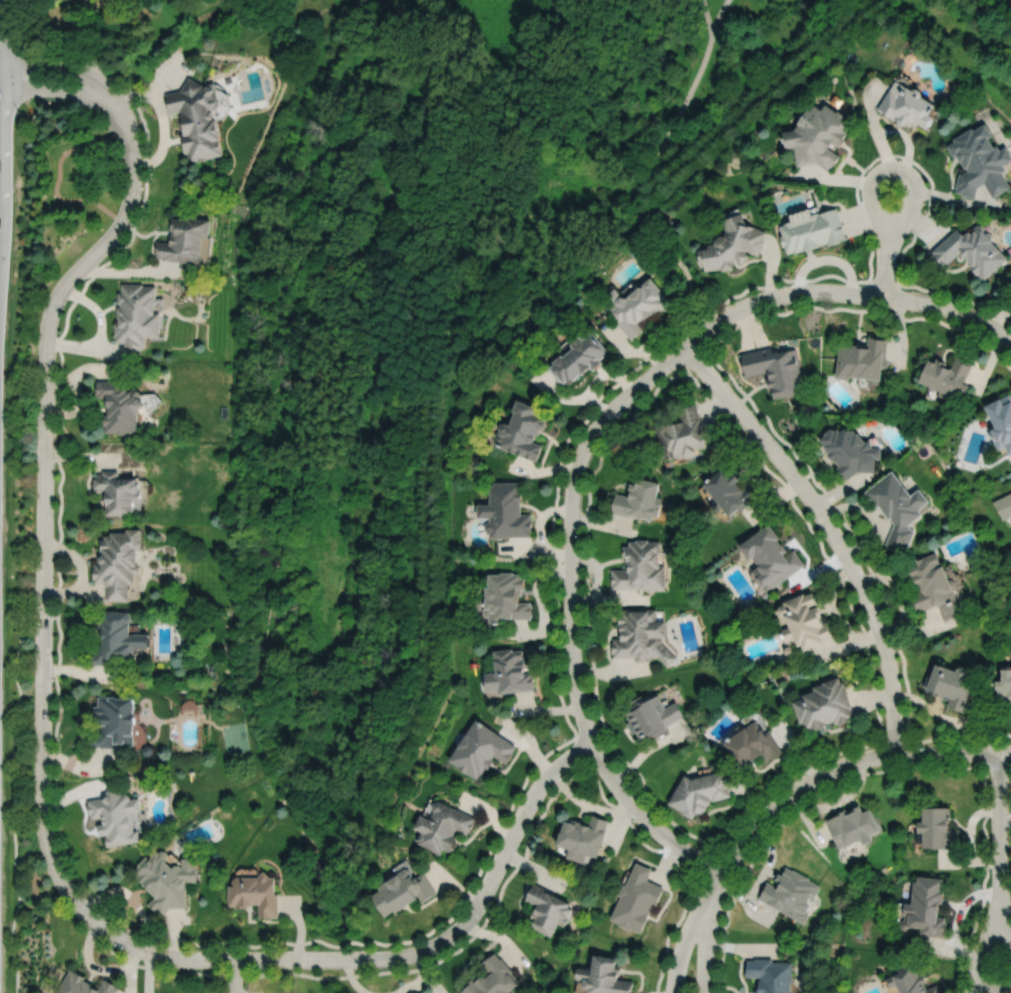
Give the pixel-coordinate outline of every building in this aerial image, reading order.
[(181,92),(165,96),(167,104),(166,104),(169,116),(179,114),(183,131),(181,131),(186,150),(188,150),(190,159),(199,157),(199,158),(207,156),(206,155),(223,151),(219,134),(221,133),(216,113),(214,114),(213,111),(214,110),(217,111),(220,108),(217,97),(214,84),(202,87),(189,79),(181,92)] [(894,82),(876,112),(896,124),(896,125),(900,128),(905,127),(906,126),(909,129),(917,126),(925,131),(932,120),(927,116),(933,107),(919,99),(918,94),(915,91),(909,92),(894,82)] [(795,131),(799,126),(798,126),(809,111),(811,112),(815,106),(820,110),(823,106),(834,114),(835,112),(842,117),(841,119),(851,126),(841,140),(844,141),(838,149),(830,144),(826,149),(838,157),(833,165),(832,164),(829,168),(817,160),(797,163),(794,148),(786,150),(783,134),(795,131)] [(1005,148),(1010,159),(1010,162),(1002,167),(1005,172),(1001,174),(1010,189),(992,199),(983,185),(976,189),(974,200),(961,197),(961,196),(955,194),(956,188),(955,188),(958,175),(961,175),(967,172),(966,170),(964,171),(960,163),(959,164),(955,158),(953,159),(946,148),(953,143),(952,141),(970,130),(972,132),(984,125),(991,138),(987,140),(992,149),(996,147),(998,152),(1005,148)] [(781,223),(784,233),(781,234),(784,244),(785,244),(788,252),(795,249),(796,250),(801,249),(801,250),(810,247),(811,247),(821,244),(820,242),(828,240),(829,244),(841,240),(841,238),(847,236),(837,205),(820,211),(819,209),(813,211),(810,204),(790,211),(792,218),(785,220),(785,221),(781,223)] [(714,240),(708,241),(708,245),(698,247),(700,263),(705,263),(705,269),(721,266),(721,268),(733,267),(732,259),(736,256),(740,262),(750,254),(746,249),(758,254),(765,238),(763,237),(767,230),(747,221),(746,220),(741,210),(722,218),(726,228),(724,232),(723,232),(721,232),(719,233),(717,234),(716,235),(715,237),(715,239),(714,240)] [(191,261),(192,263),(197,263),(201,260),(201,255),(200,254),(203,234),(208,235),(210,217),(185,215),(185,217),(172,215),(170,228),(172,229),(172,233),(170,233),(169,241),(156,239),(154,252),(156,252),(155,256),(162,257),(162,258),(191,261)] [(975,229),(973,230),(971,228),(966,233),(959,225),(934,249),(935,251),(934,252),(944,262),(946,264),(963,248),(968,253),(966,255),(973,263),(971,265),(978,272),(979,272),(984,278),(1007,256),(994,243),(996,241),(994,239),(995,238),(992,235),(993,234),(989,230),(988,231),(985,227),(985,226),(983,223),(978,223),(975,225),(975,229)] [(616,314),(619,318),(616,320),(631,338),(642,329),(642,328),(646,324),(641,318),(643,316),(644,318),(651,312),(652,313),(657,308),(657,307),(668,308),(668,302),(666,301),(667,294),(650,275),(642,281),(641,283),(639,283),(628,293),(628,295),(621,294),(615,286),(606,294),(611,300),(609,302),(608,309),(611,314),(616,314)] [(124,341),(131,353),(145,345),(145,335),(159,335),(159,311),(153,311),(154,296),(155,296),(155,284),(143,284),(143,282),(121,282),(121,291),(118,291),(117,302),(120,302),(120,305),(117,305),(117,316),(120,316),(120,322),(116,322),(115,335),(116,335),(116,341),(124,341)] [(593,331),(585,337),(583,334),(580,330),(570,339),(575,345),(568,351),(567,349),(547,366),(559,380),(560,379),(567,387),(580,376),(580,375),(583,372),(584,373),(592,367),(593,368),(602,361),(599,358),(609,350),(593,331)] [(840,343),(837,376),(850,378),(851,374),(869,376),(868,382),(881,383),(881,377),(882,377),(884,366),(889,366),(889,359),(887,358),(889,338),(881,337),(881,335),(870,334),(868,345),(863,345),(864,343),(854,342),(854,345),(840,343)] [(741,353),(742,358),(741,358),(743,370),(745,370),(746,375),(769,370),(770,375),(767,376),(770,388),(773,387),(775,396),(803,390),(800,378),(803,378),(799,363),(801,363),(797,347),(792,348),(792,347),(780,350),(780,349),(773,350),(772,346),(741,353)] [(931,357),(921,379),(942,388),(939,394),(951,399),(956,388),(966,392),(971,383),(966,381),(974,362),(968,360),(969,358),(958,354),(953,366),(947,364),(948,360),(939,356),(937,360),(931,357)] [(130,390),(126,390),(126,386),(122,386),(122,380),(98,380),(98,382),(97,382),(97,394),(98,394),(98,397),(107,397),(107,403),(109,403),(109,405),(110,405),(110,414),(104,414),(104,424),(105,425),(105,432),(118,432),(118,433),(128,433),(128,432),(136,432),(136,410),(144,402),(138,396),(142,393),(134,385),(130,390)] [(988,403),(999,425),(991,429),(1000,448),(1005,446),(1008,454),(1010,452),(1010,397),(1009,393),(988,403)] [(495,441),(494,443),(538,460),(544,444),(534,440),(536,439),(538,435),(536,433),(540,434),(542,428),(544,429),(545,426),(548,426),(549,422),(548,420),(549,417),(543,415),(546,409),(542,408),(543,406),(541,406),(537,404),(536,404),(536,405),(520,398),(515,409),(517,410),(512,423),(507,422),(503,423),(502,427),(502,429),(502,430),(500,429),(497,431),(494,438),(495,441)] [(655,423),(656,426),(655,427),(656,431),(658,431),(665,457),(675,455),(675,457),(685,454),(685,456),(696,453),(695,449),(707,445),(702,427),(704,426),(697,402),(679,407),(681,416),(655,423)] [(858,470),(848,478),(837,465),(840,463),(835,458),(834,460),(828,453),(830,451),(824,445),(825,444),(820,438),(826,433),(825,432),(831,428),(831,429),(834,427),(836,429),(839,427),(842,430),(846,426),(848,428),(852,425),(857,432),(858,430),(866,440),(870,439),(873,443),(873,446),(883,446),(882,457),(876,456),(875,471),(858,470)] [(724,466),(704,483),(716,498),(710,503),(717,511),(722,506),(730,515),(738,508),(740,511),(758,496),(748,483),(742,488),(737,481),(741,478),(735,471),(731,474),(724,466)] [(895,522),(891,517),(890,518),(880,505),(878,507),(865,490),(893,469),(912,494),(920,487),(930,500),(922,506),(923,507),(920,509),(923,513),(909,524),(912,529),(915,529),(909,546),(905,545),(903,551),(886,544),(895,522)] [(120,470),(104,470),(104,473),(95,473),(95,492),(106,492),(106,498),(108,498),(108,512),(109,512),(109,515),(121,515),(121,516),(141,516),(141,499),(140,499),(140,489),(139,489),(139,482),(136,482),(136,478),(120,478),(120,470)] [(637,476),(635,483),(629,482),(627,489),(630,490),(629,495),(615,492),(611,511),(635,517),(635,515),(652,519),(653,515),(658,516),(662,498),(656,496),(659,482),(637,476)] [(489,530),(489,533),(491,533),(491,537),(504,537),(504,536),(531,536),(531,531),(533,531),(533,518),(532,518),(532,513),(521,513),(521,501),(524,501),(524,490),(521,490),(522,481),(495,481),(495,483),(491,483),(491,503),(479,503),(479,517),(491,517),(491,521),(489,521),(486,524),(486,528),(489,530)] [(994,500),(1003,519),(1010,515),(1010,492),(994,500)] [(770,523),(740,545),(750,559),(753,557),(759,565),(752,571),(767,592),(805,564),(794,549),(786,555),(784,553),(788,550),(783,543),(781,543),(778,539),(780,537),(770,523)] [(104,583),(108,586),(108,601),(130,601),(131,583),(136,583),(136,574),(139,574),(142,571),(142,567),(139,564),(139,550),(142,550),(143,529),(128,528),(128,532),(112,532),(112,535),(106,535),(106,540),(102,539),(102,550),(105,551),(105,554),(102,557),(101,561),(104,564),(96,564),(96,568),(94,568),(94,579),(96,579),(96,582),(104,583)] [(635,539),(635,541),(629,541),(629,546),(623,546),(623,556),(625,556),(625,563),(627,563),(627,568),(611,568),(611,573),(611,584),(611,589),(647,589),(651,589),(665,588),(665,564),(658,564),(658,553),(660,553),(660,540),(648,541),(648,539),(635,539)] [(908,566),(915,564),(914,561),(938,552),(944,566),(946,565),(951,578),(952,578),(956,580),(958,584),(956,589),(955,590),(964,614),(946,621),(939,604),(934,606),(918,612),(914,604),(913,604),(910,595),(921,590),(919,584),(918,584),(915,577),(912,578),(908,576),(906,571),(908,566)] [(490,617),(490,623),(505,623),(505,619),(532,619),(532,615),(533,615),(533,605),(532,605),(532,602),(521,602),(521,595),(522,595),(522,589),(526,589),(526,577),(523,577),(523,573),(515,573),(515,572),(502,572),(502,574),(490,574),(490,587),(488,587),(488,607),(485,609),(485,614),(488,617),(490,617)] [(780,606),(785,604),(784,601),(805,592),(805,594),(813,591),(817,603),(811,606),(812,608),(819,605),(824,616),(821,617),(824,623),(826,621),(830,631),(831,630),(834,637),(824,641),(824,642),(805,651),(803,645),(799,646),(796,638),(787,642),(782,630),(791,626),(786,615),(784,616),(781,614),(779,610),(780,606)] [(658,636),(665,636),(665,621),(656,621),(656,608),(620,608),(620,614),(618,614),(618,625),(620,625),(620,629),(620,638),(613,638),(613,642),(611,642),(611,653),(613,653),(613,657),(635,657),(635,661),(645,661),(645,657),(657,657),(667,666),(676,657),(662,642),(662,638),(658,636)] [(132,612),(121,612),(121,611),(102,611),(102,617),(100,617),(100,631),(103,631),(103,645),(96,644),(95,655),(94,655),(94,665),(119,665),(119,658),(134,659),(134,655),(137,655),(137,649),(151,649),(152,634),(136,634),(136,635),(132,635),(132,623),(133,622),(133,616),(132,614),(132,612)] [(486,674),(487,682),(485,682),(486,691),(499,690),(500,693),(533,689),(533,685),(534,685),(533,675),(532,675),(531,672),(524,673),(523,668),(525,667),(524,659),(522,659),(522,658),(523,658),(523,655),(524,655),(524,649),(514,651),(514,648),(495,651),(498,672),(486,674)] [(971,674),(970,676),(978,679),(965,712),(949,706),(951,700),(927,691),(925,685),(929,676),(933,678),(939,664),(959,672),(960,669),(965,667),(969,669),(971,674)] [(998,689),(999,689),(999,699),(1005,699),(1005,697),(1007,697),(1007,699),(1010,699),(1010,666),(1007,666),(1007,669),(1002,669),(1002,681),(998,681),(998,689)] [(793,702),(800,722),(802,722),(805,732),(810,730),(810,731),(823,727),(822,726),(828,724),(828,723),(834,721),(835,724),(838,722),(839,724),(851,720),(851,718),(854,717),(851,708),(853,708),(844,682),(842,683),(840,677),(823,682),(823,683),(813,687),(815,691),(802,695),(803,698),(793,702)] [(641,696),(629,702),(631,706),(629,707),(631,711),(626,714),(630,721),(626,723),(632,733),(635,731),(639,738),(645,735),(647,739),(652,736),(654,740),(669,731),(667,726),(684,716),(676,701),(665,707),(658,695),(651,698),(650,696),(643,700),(641,696)] [(100,697),(100,707),(96,707),(96,716),(99,716),(98,726),(100,726),(99,729),(94,729),(94,735),(93,735),(93,747),(102,747),(102,749),(118,749),(118,744),(122,744),(122,746),(135,746),(135,736),(137,736),(137,727),(139,727),(139,714),(138,714),(139,710),(139,706),(138,703),(138,700),(119,700),(119,698),(112,698),(112,697),(100,697)] [(478,720),(450,761),(459,767),(459,768),(469,775),(469,774),(478,780),(482,774),(483,775),(487,768),(489,770),(496,761),(493,759),(495,756),(506,763),(513,752),(512,752),(516,746),(478,720)] [(724,743),(731,753),(728,755),(738,770),(748,763),(748,762),(752,759),(753,760),(761,755),(765,761),(772,757),(782,751),(768,730),(765,733),(756,720),(745,728),(744,726),(740,726),(736,728),(735,732),(737,734),(724,743)] [(691,780),(684,776),(669,804),(682,812),(682,813),(692,819),(695,813),(705,811),(707,808),(706,806),(708,806),(711,801),(710,800),(712,799),(712,801),(731,796),(729,788),(735,776),(719,766),(716,773),(691,780)] [(103,798),(89,801),(89,805),(88,805),(90,816),(91,815),(92,819),(102,818),(103,824),(99,825),(101,837),(108,836),(108,837),(106,838),(108,848),(118,846),(117,842),(139,838),(138,833),(136,833),(134,815),(144,813),(142,799),(132,801),(132,798),(128,795),(123,795),(111,787),(103,798)] [(434,809),(430,815),(422,811),(415,824),(424,829),(422,829),(418,836),(419,837),(418,840),(441,852),(444,847),(452,851),(458,841),(454,839),(457,834),(454,832),(456,827),(467,833),(469,829),(470,830),(475,820),(474,820),(476,816),(465,810),(464,812),(455,808),(455,809),(441,801),(432,804),(434,809)] [(826,820),(839,849),(846,846),(847,848),(862,841),(864,846),(874,842),(871,836),(882,831),(882,829),(883,829),(877,816),(876,817),(873,809),(864,813),(860,806),(852,810),(854,812),(849,815),(846,809),(835,814),(836,815),(826,820)] [(925,807),(925,821),(919,821),(919,847),(959,846),(959,827),(947,827),(947,821),(952,821),(952,807),(925,807)] [(566,818),(565,822),(564,822),(560,834),(559,834),(555,847),(567,851),(565,859),(583,864),(585,856),(597,859),(606,828),(605,828),(608,820),(602,818),(602,817),(592,814),(589,825),(583,824),(583,822),(575,820),(575,821),(566,818)] [(160,847),(158,850),(156,848),(148,856),(145,853),(136,863),(137,864),(132,869),(137,873),(135,875),(155,894),(147,903),(155,911),(156,910),(161,915),(170,906),(185,906),(185,878),(196,878),(196,855),(181,855),(181,865),(178,862),(174,861),(171,864),(165,857),(167,855),(167,851),(164,847),(160,847)] [(636,863),(628,881),(626,880),(625,883),(623,882),(618,892),(620,893),(609,917),(619,921),(618,923),(630,928),(631,927),(640,931),(653,903),(656,904),(664,886),(647,879),(652,870),(636,863)] [(381,883),(379,884),(381,887),(371,893),(385,914),(396,907),(397,909),(419,895),(423,900),(437,891),(424,871),(418,874),(415,876),(412,872),(412,871),(410,867),(405,866),(399,870),(387,878),(388,879),(386,878),(381,881),(381,883)] [(786,867),(781,876),(779,874),(775,881),(780,883),(778,888),(767,882),(758,897),(804,922),(808,913),(805,911),(811,902),(809,901),(813,894),(815,896),(820,887),(809,880),(810,878),(794,869),(793,871),(786,867)] [(232,877),(232,882),(228,883),(228,904),(235,904),(235,906),(247,906),(247,903),(252,903),(252,902),(258,902),(258,916),(271,916),(271,915),(278,915),(278,891),(275,892),(275,874),(269,874),(263,868),(257,874),(235,874),(232,877)] [(903,917),(901,917),(898,920),(898,924),(901,927),(906,928),(908,925),(909,924),(912,924),(911,926),(917,926),(918,925),(919,925),(918,933),(942,936),(943,931),(944,931),(945,921),(944,921),(944,916),(936,915),(937,901),(941,902),(943,888),(941,888),(942,876),(916,874),(915,879),(912,879),(910,901),(903,901),(902,913),(903,913),(903,917)] [(534,881),(525,898),(538,904),(532,915),(536,918),(533,925),(553,935),(560,922),(564,924),(570,914),(571,915),(575,906),(570,904),(572,900),(534,881)] [(490,955),(481,962),(490,973),(487,975),(485,972),(477,978),(474,975),(467,982),(469,984),(462,990),(464,992),(513,992),(514,992),(511,989),(521,981),(512,971),(513,970),(502,956),(501,957),(496,951),(490,955)] [(586,966),(586,967),(577,966),(575,977),(583,978),(582,985),(588,986),(587,990),(600,992),(630,992),(630,990),(631,990),(633,980),(617,978),(617,972),(620,973),(622,964),(615,964),(616,956),(593,952),(591,967),(586,966)] [(754,957),(754,959),(747,959),(747,967),(745,967),(745,976),(760,976),(760,979),(758,979),(758,988),(756,988),(756,992),(790,992),(790,981),(792,981),(792,961),(772,961),(772,957),(754,957)] [(938,986),(936,984),(926,988),(923,982),(926,981),(922,973),(918,975),(916,971),(918,970),(913,959),(896,966),(898,971),(892,973),(892,975),(888,977),(892,986),(896,984),(900,992),(941,992),(938,986)] [(57,992),(115,992),(119,986),(116,985),(117,984),(104,977),(99,986),(94,983),(94,982),(85,978),(87,975),(77,970),(77,971),(70,968),(57,992)]
